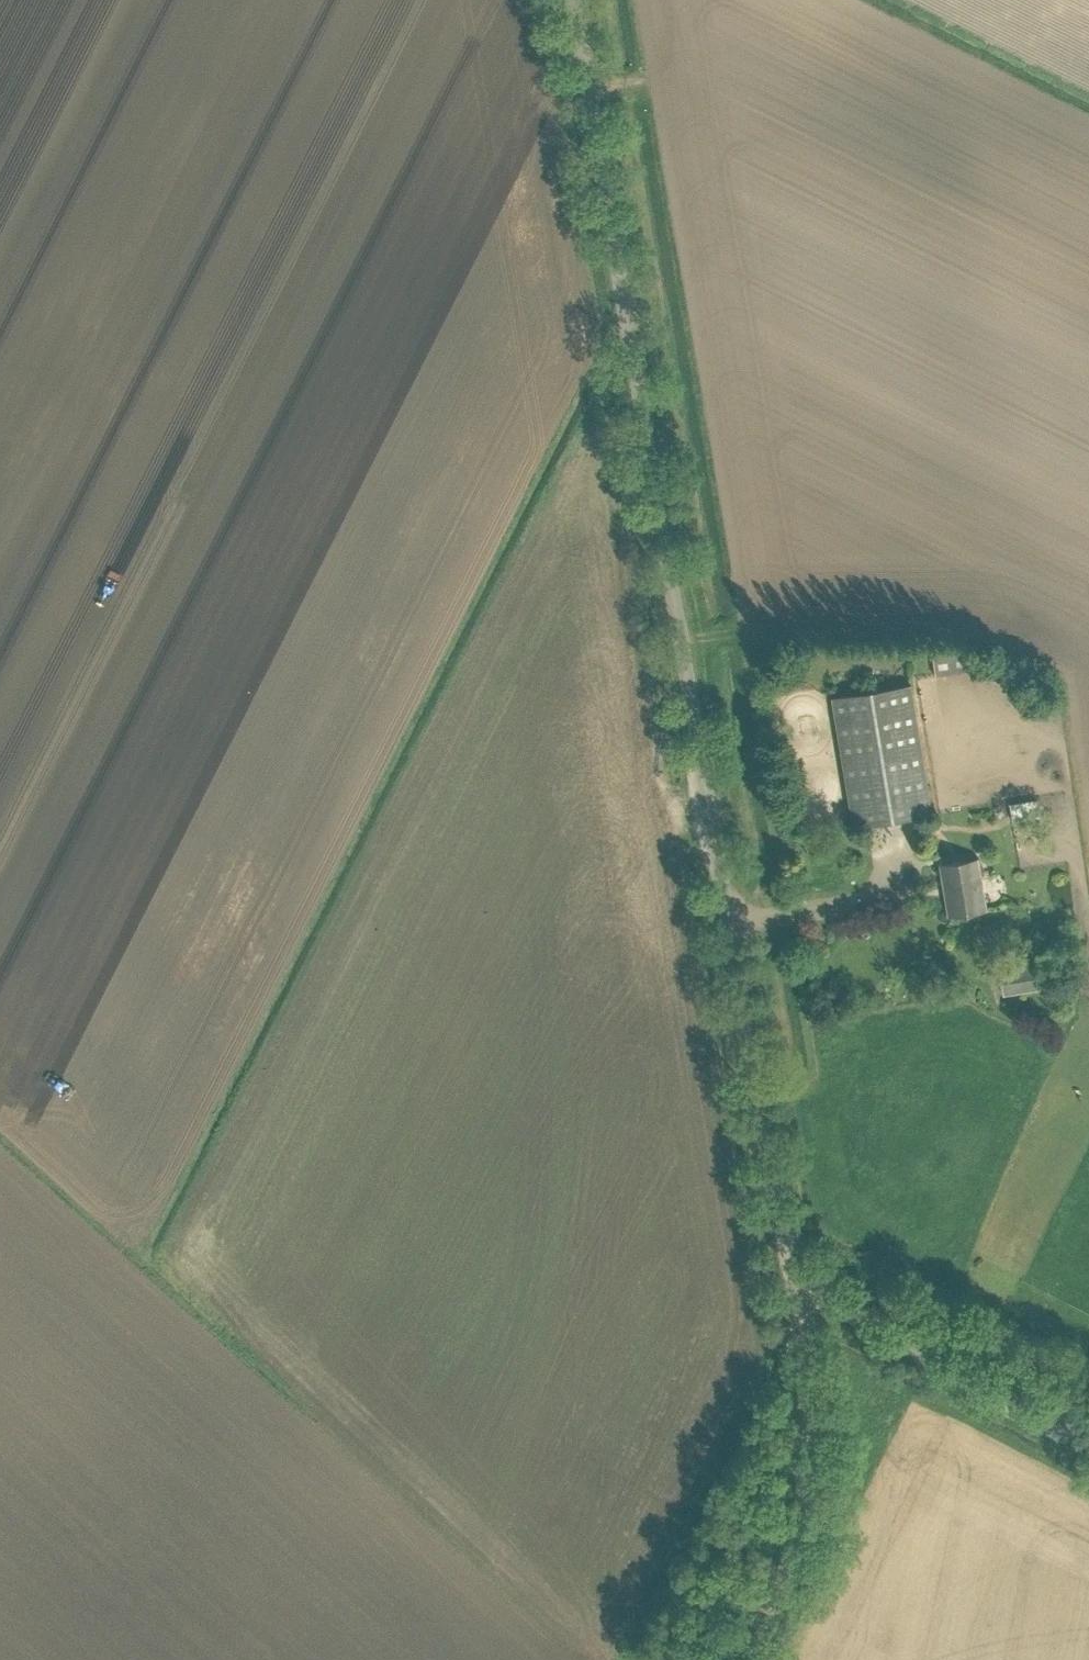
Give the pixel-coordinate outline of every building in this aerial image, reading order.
[(937,676),(972,670),(969,651),(934,658),(937,676)] [(854,827),(934,814),(913,685),(834,698),(854,827)] [(950,915),(987,908),(979,858),(941,864),(950,915)] [(1003,992),(1046,984),(1042,963),(999,970),(1003,992)]
